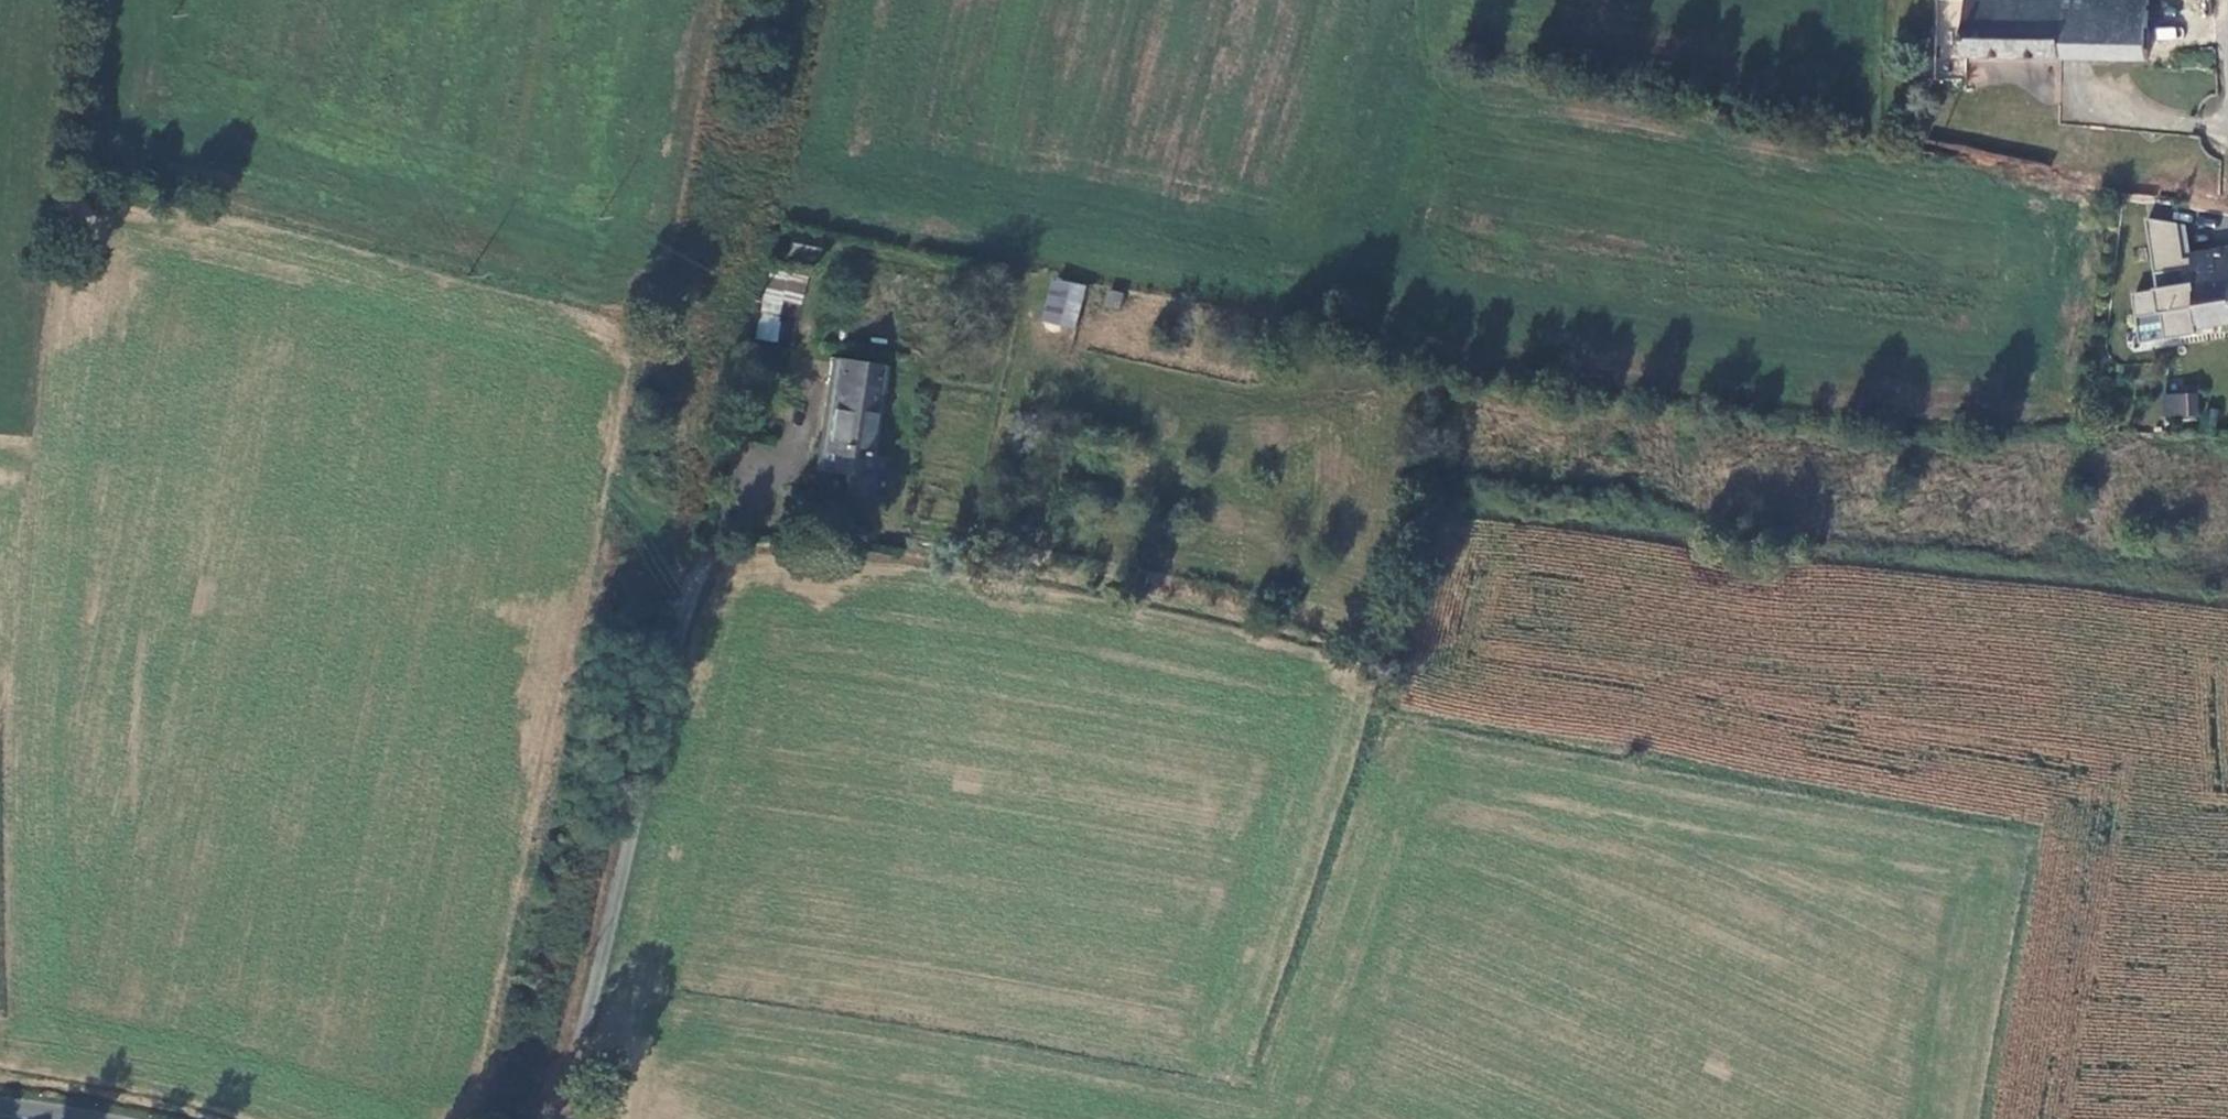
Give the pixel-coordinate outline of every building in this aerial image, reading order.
[(2091,8),(1966,6),(1966,64),(2063,66),(2063,62),(2091,62),(2091,67),(2148,68),(2149,4),(2091,5),(2091,8)] [(815,248),(796,245),(792,259),(812,265),(815,248)] [(2163,268),(2169,338),(2227,328),(2227,258),(2163,268)] [(755,338),(776,342),(785,301),(801,304),(807,279),(769,271),(755,338)] [(1088,288),(1056,281),(1047,325),(1080,331),(1088,288)] [(845,500),(867,504),(870,484),(865,481),(868,460),(863,459),(873,395),(879,396),(883,374),(831,367),(825,392),(829,393),(816,474),(847,481),(845,500)] [(2203,401),(2186,401),(2186,418),(2205,419),(2203,401)]
